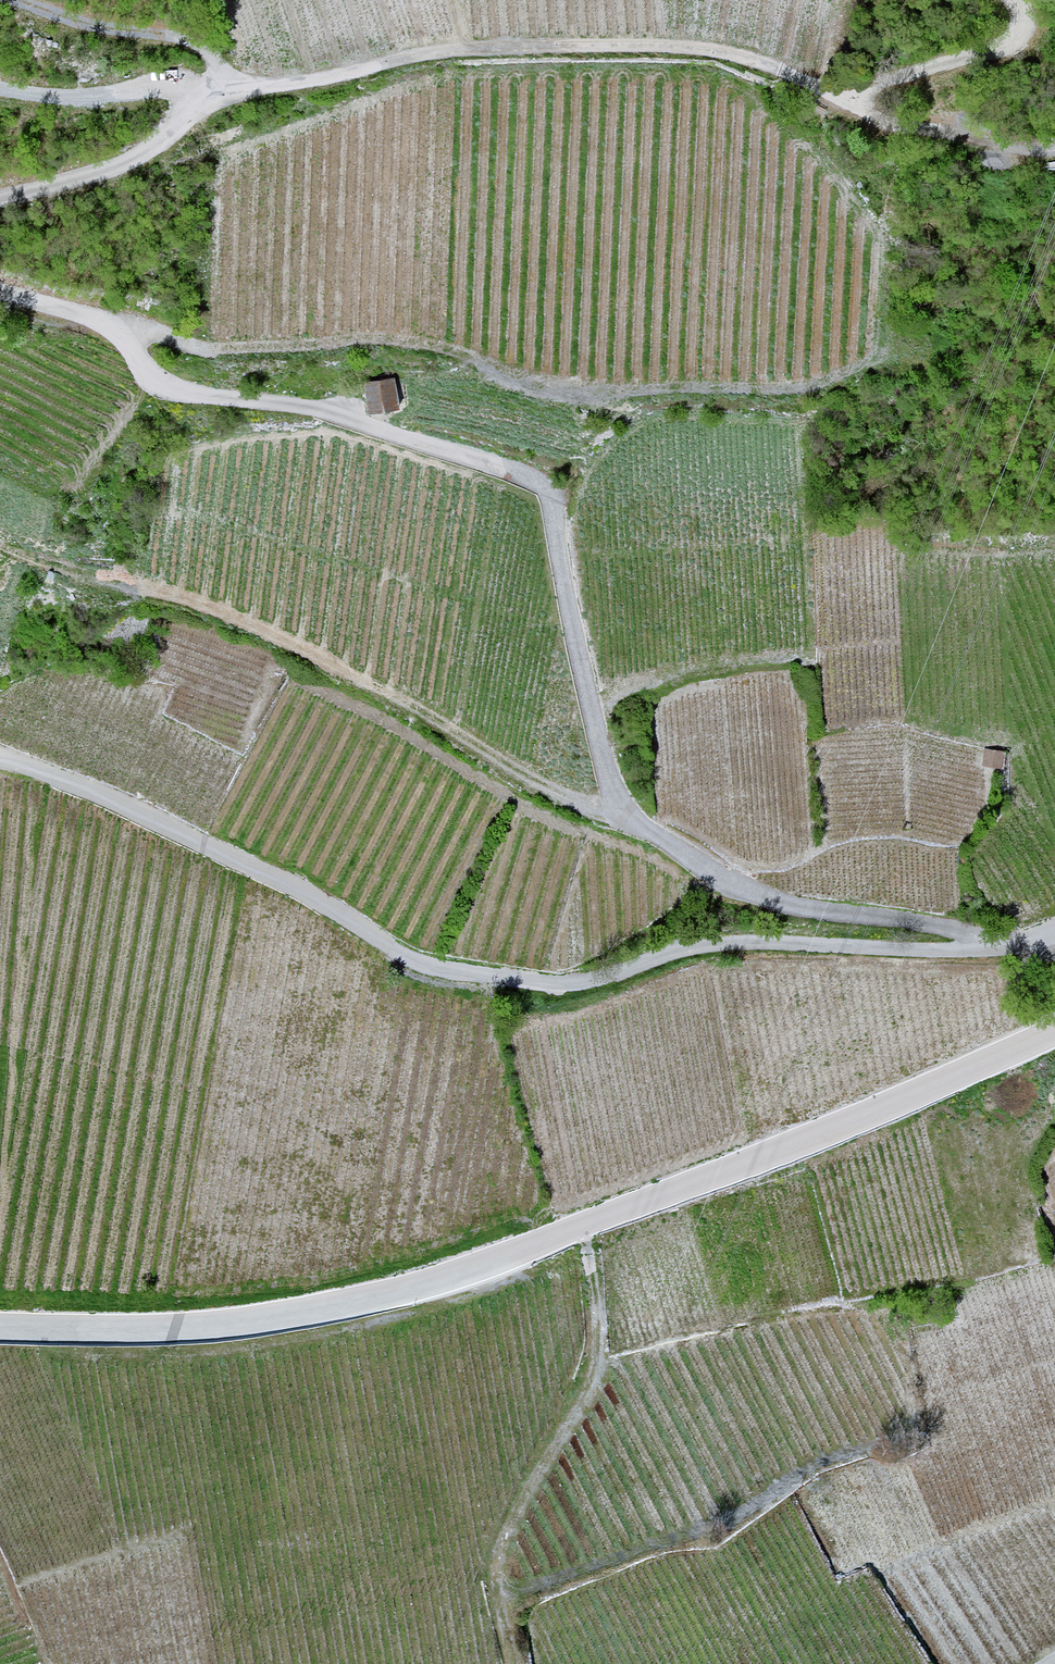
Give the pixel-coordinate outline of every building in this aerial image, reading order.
[(400,384),(369,384),(371,413),(402,411),(400,384)]
